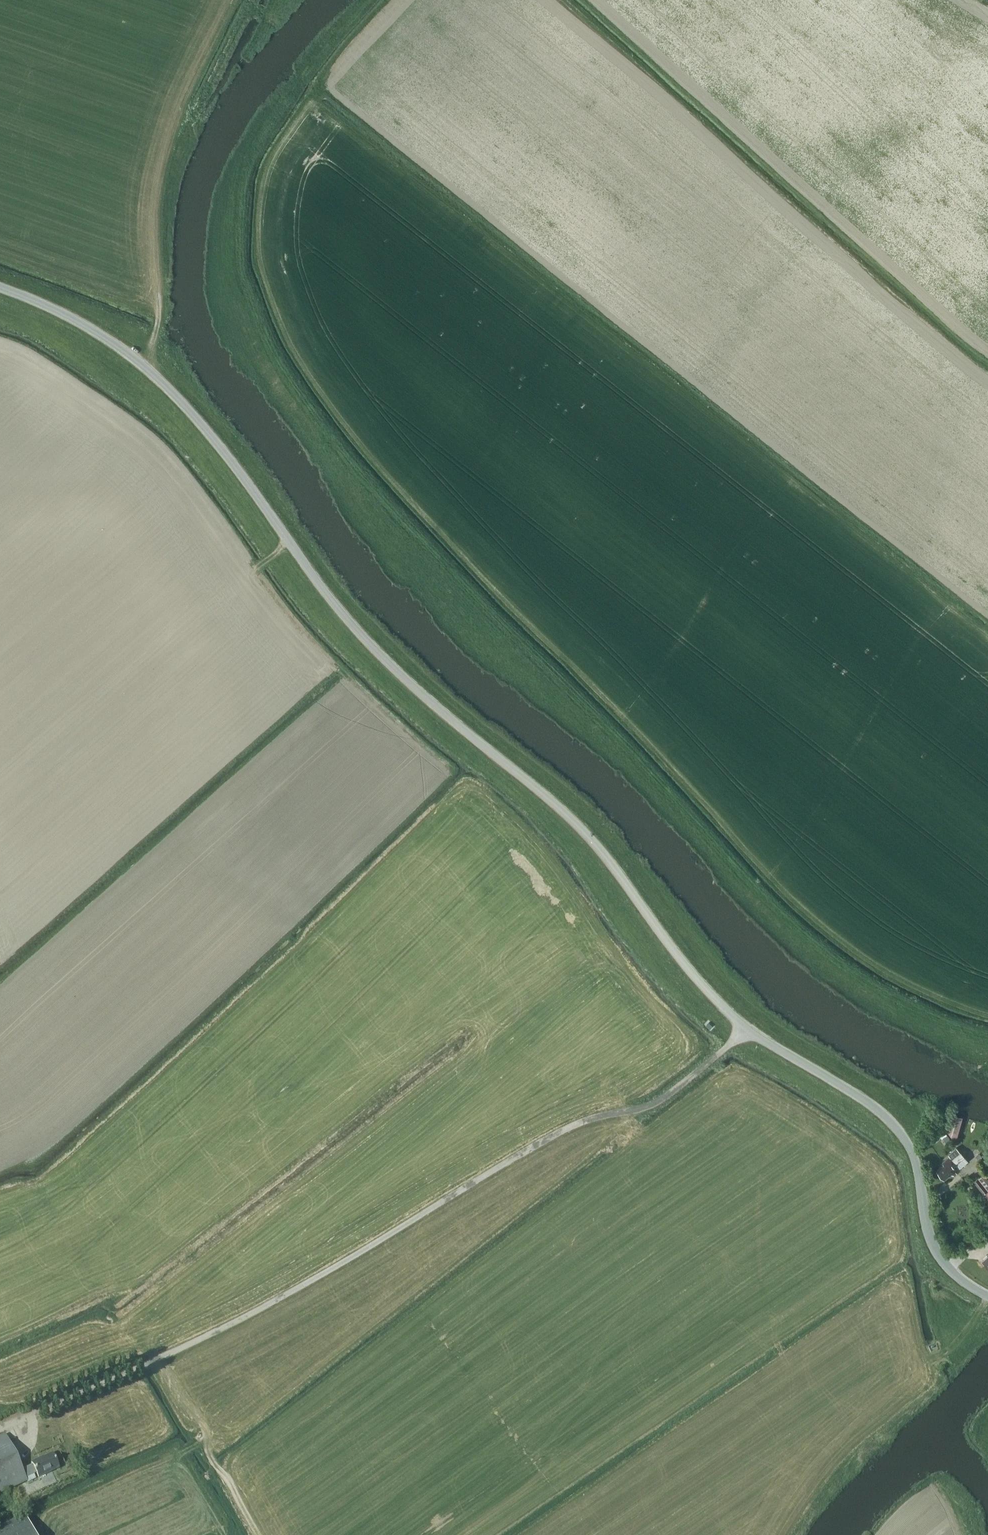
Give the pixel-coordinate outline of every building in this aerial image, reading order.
[(945,1135),(957,1138),(963,1117),(951,1114),(945,1135)] [(961,1168),(964,1166),(963,1164),(966,1161),(956,1148),(948,1154),(950,1157),(943,1163),(944,1164),(937,1170),(944,1179),(951,1173),(952,1175),(960,1169),(959,1168),(960,1166),(961,1168)] [(983,1174),(974,1181),(973,1182),(987,1200),(987,1181),(983,1174)] [(27,1481),(26,1478),(37,1473),(39,1477),(59,1468),(53,1454),(39,1461),(39,1459),(32,1463),(33,1465),(23,1470),(6,1435),(0,1438),(0,1494),(27,1481)] [(0,1529),(0,1534),(33,1534),(24,1517),(0,1529)]
